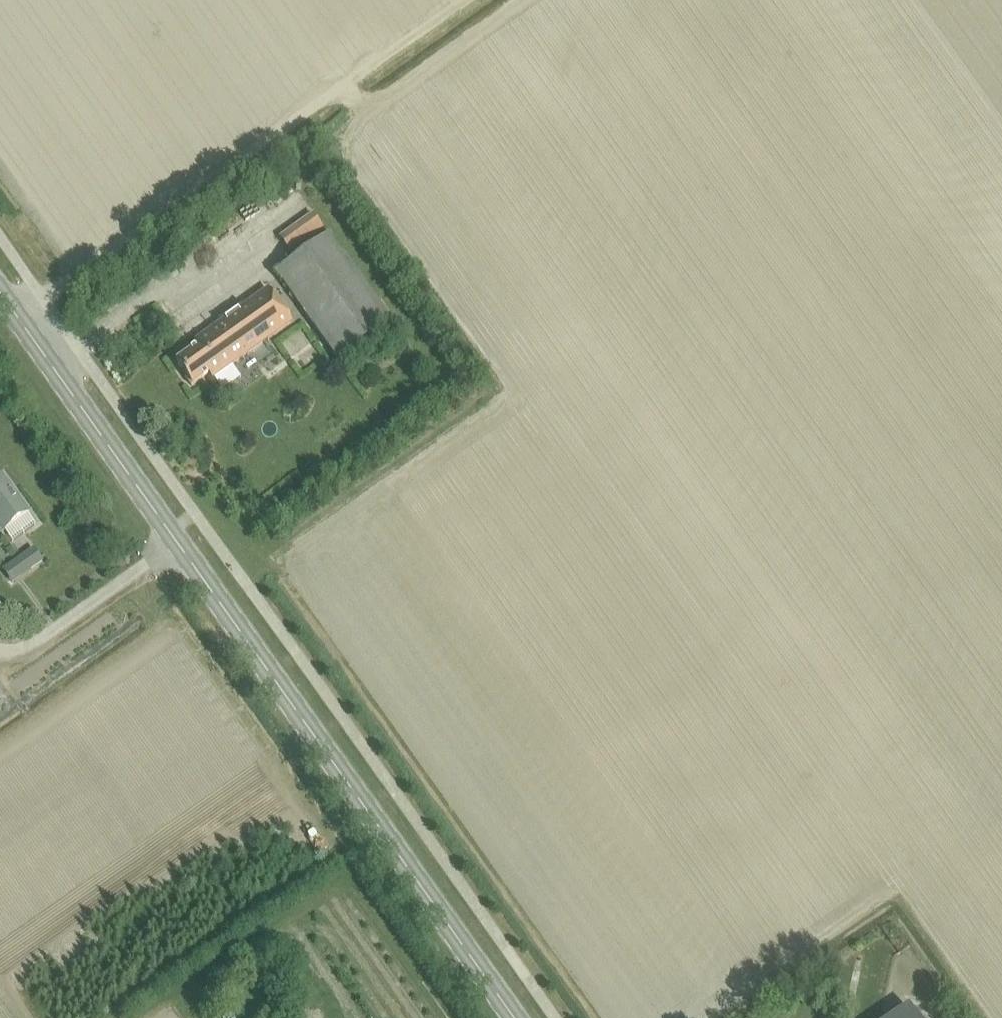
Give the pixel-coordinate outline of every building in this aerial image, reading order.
[(291,254),(323,231),(311,214),(279,236),(291,254)] [(337,360),(391,322),(329,234),(275,272),(337,360)] [(212,377),(290,321),(267,288),(195,340),(198,345),(175,361),(192,384),(208,372),(212,377)] [(2,531),(28,512),(2,476),(0,477),(0,529),(2,531)] [(16,586),(12,599),(24,603),(29,591),(16,586)] [(907,1007),(890,1017),(915,1017),(907,1007)]
